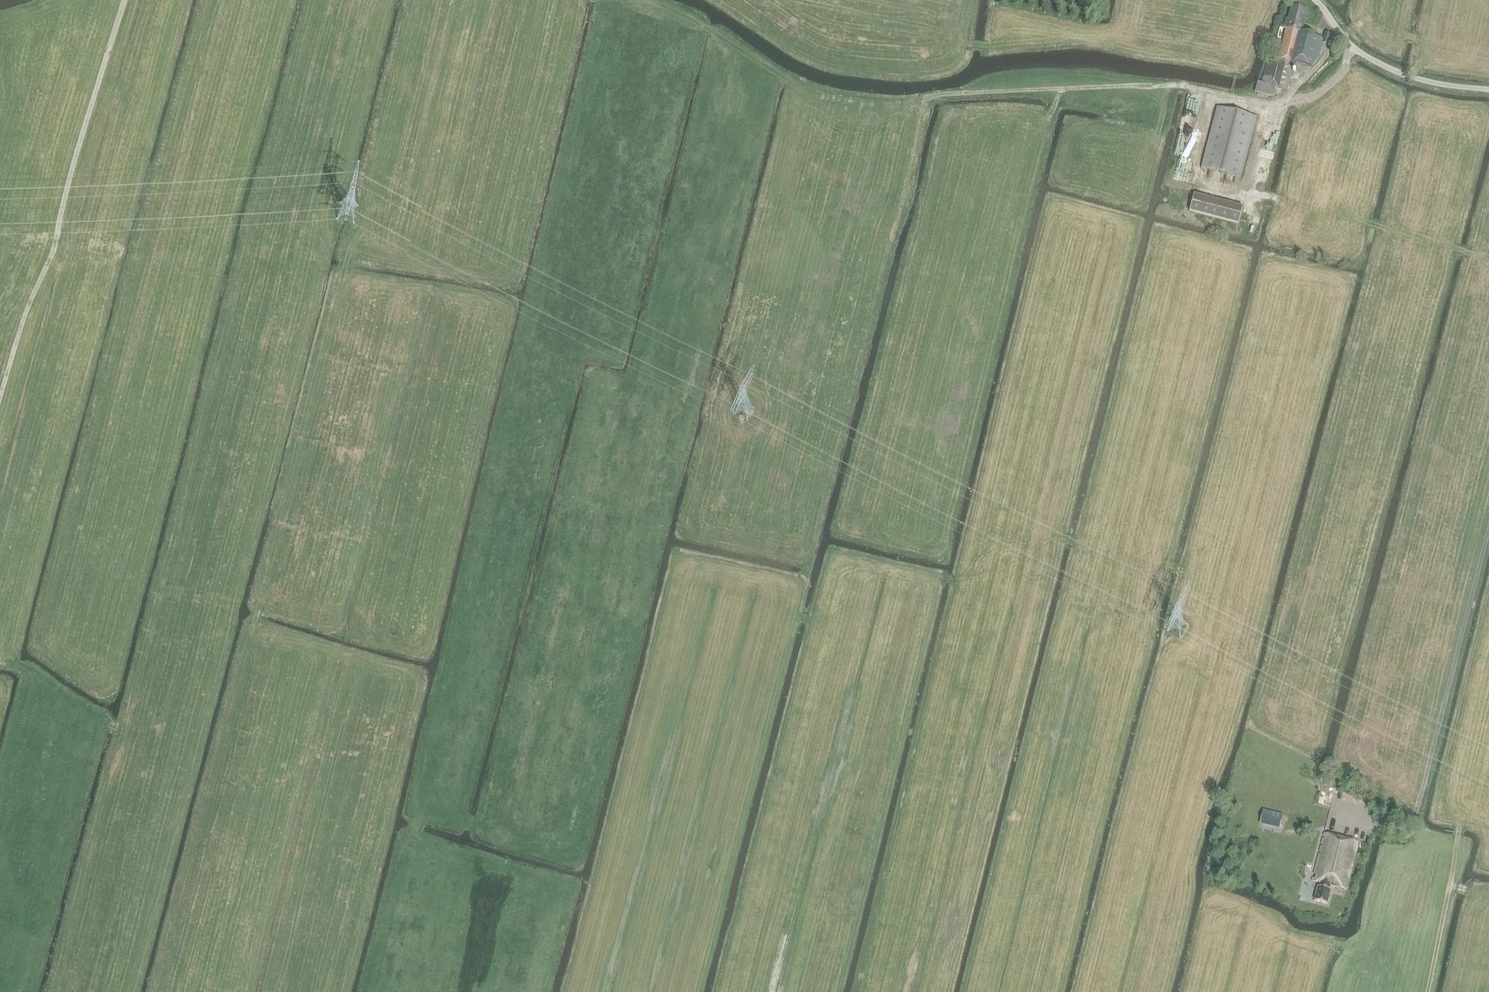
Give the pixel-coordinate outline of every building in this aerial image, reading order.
[(1301,33),(1306,11),(1291,7),(1287,19),(1285,19),(1283,29),(1285,29),(1301,33)] [(1313,36),(1301,33),(1285,29),(1278,58),(1275,57),(1273,62),(1267,61),(1262,84),(1257,82),(1254,93),(1272,97),(1274,87),(1286,90),(1292,68),(1295,68),(1296,63),(1312,67),(1318,59),(1322,43),(1328,45),(1331,34),(1324,33),(1322,39),(1313,37),(1313,36)] [(1241,178),(1257,117),(1217,107),(1201,167),(1241,178)] [(1243,207),(1194,194),(1189,211),(1238,224),(1243,207)] [(1283,815),(1269,811),(1266,825),(1280,828),(1280,827),(1282,827),(1283,821),(1281,821),(1283,815)] [(1312,879),(1316,880),(1319,881),(1314,900),(1327,903),(1331,887),(1346,891),(1359,842),(1323,834),(1312,879)]
